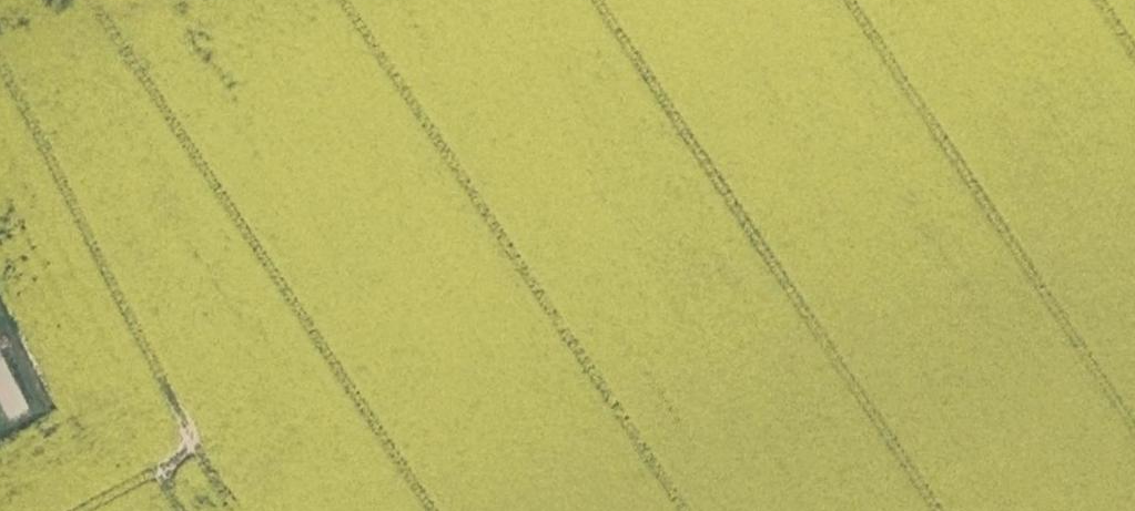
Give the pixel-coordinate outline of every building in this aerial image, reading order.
[(30,409),(0,353),(0,403),(9,420),(30,409)]
